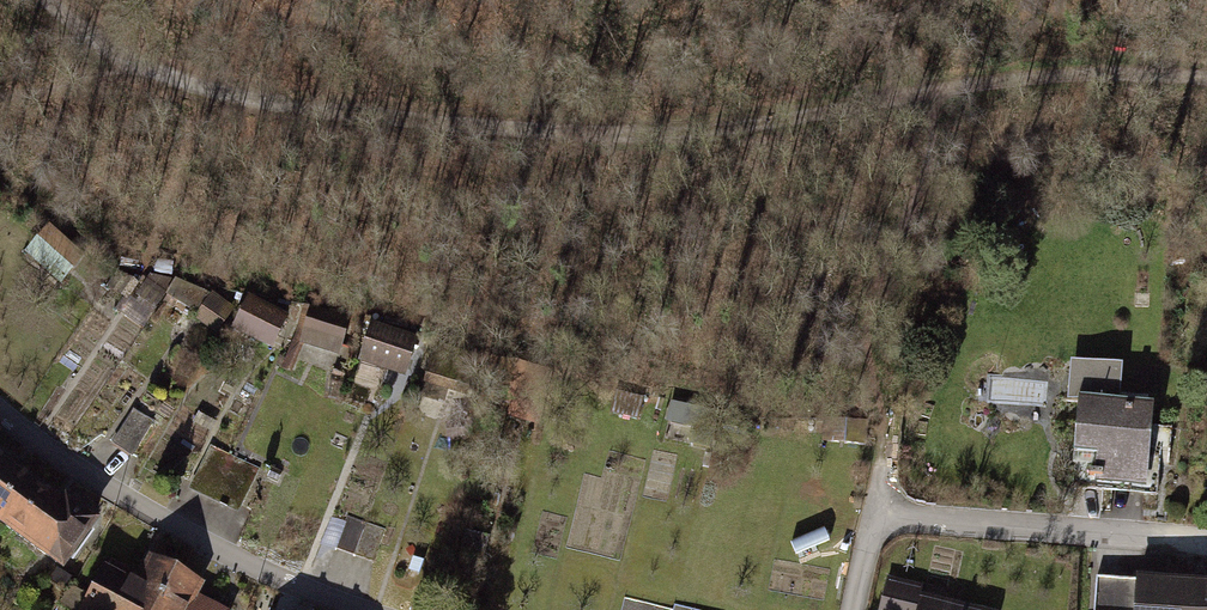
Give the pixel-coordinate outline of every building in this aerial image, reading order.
[(76,255),(44,228),(20,256),(52,283),(76,255)] [(132,286),(113,272),(102,288),(121,302),(132,286)] [(146,315),(168,281),(145,276),(128,303),(146,315)] [(198,292),(171,282),(158,302),(181,316),(198,292)] [(229,307),(206,293),(190,321),(212,335),(229,307)] [(281,318),(245,299),(228,331),(264,350),(281,318)] [(344,320),(305,309),(294,346),(334,357),(344,320)] [(412,340),(365,325),(354,362),(400,377),(412,340)] [(473,360),(432,347),(421,382),(461,395),(473,360)] [(1121,372),(1077,367),(1072,413),(1081,414),(1075,464),(1097,467),(1094,490),(1145,496),(1153,420),(1116,416),(1121,372)] [(145,421),(128,410),(107,444),(125,454),(145,421)] [(252,469),(205,447),(186,487),(234,509),(252,469)] [(37,483),(0,457),(0,519),(7,524),(37,483)] [(37,483),(7,524),(61,562),(94,516),(64,494),(60,500),(37,483)] [(380,530),(344,516),(331,551),(367,564),(380,530)] [(179,567),(148,551),(138,572),(108,556),(80,609),(159,609),(179,567)] [(159,609),(231,609),(200,594),(207,581),(179,567),(159,609)] [(1096,582),(1093,609),(1206,609),(1206,591),(1096,582)] [(889,584),(883,609),(933,609),(918,607),(921,592),(889,584)] [(657,606),(625,598),(622,609),(656,609),(657,606)]
